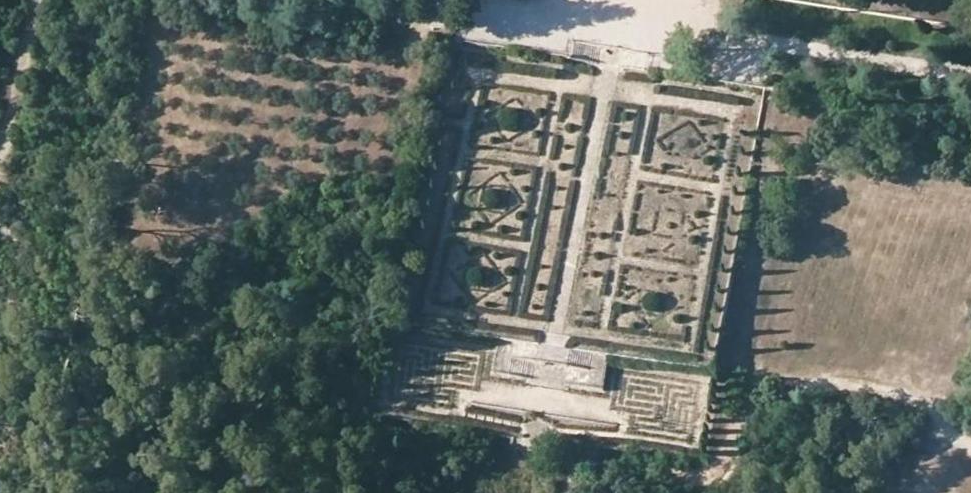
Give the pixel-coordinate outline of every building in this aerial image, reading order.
[(630,134),(637,107),(617,102),(611,129),(630,134)]
